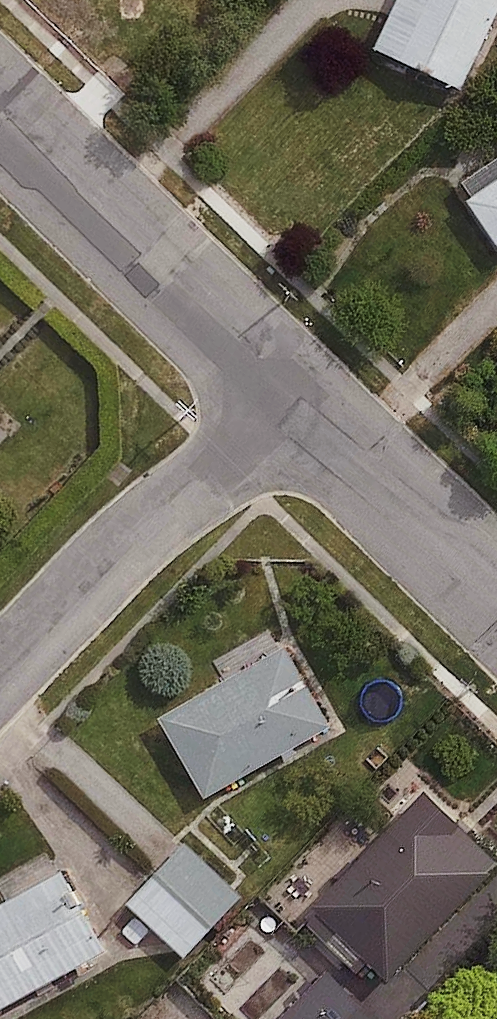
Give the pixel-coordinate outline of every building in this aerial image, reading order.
[(381,53),(471,93),(496,35),(496,0),(405,0),(381,53)] [(468,183),(496,229),(496,165),(468,183)] [(285,651),(158,720),(202,800),(329,730),(285,651)] [(421,794),(312,908),(386,979),(495,865),(421,794)] [(183,842),(155,874),(213,928),(241,897),(183,842)] [(0,906),(0,1012),(108,953),(63,872),(0,906)] [(213,928),(155,874),(125,904),(184,957),(213,928)] [(297,1018),(378,1018),(338,979),(297,1018)]
